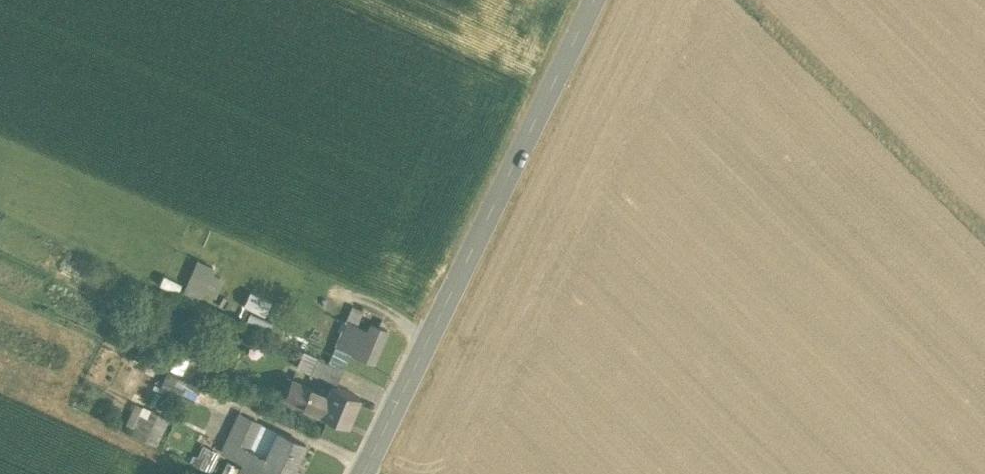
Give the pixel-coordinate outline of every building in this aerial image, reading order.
[(184,296),(199,302),(214,268),(200,261),(184,296)] [(247,292),(243,308),(266,313),(270,297),(247,292)] [(350,308),(347,318),(367,325),(371,316),(350,308)] [(348,320),(337,346),(373,362),(387,330),(372,323),(369,330),(348,320)] [(178,352),(170,369),(198,382),(206,365),(178,352)] [(343,369),(318,358),(311,373),(336,384),(343,369)] [(201,383),(170,369),(162,388),(193,402),(201,383)] [(327,395),(291,380),(284,397),(304,404),(303,405),(320,412),(327,395)] [(360,395),(332,384),(327,395),(320,412),(329,416),(327,420),(332,423),(334,418),(347,424),(360,395)] [(169,419),(143,407),(130,435),(155,446),(162,432),(163,432),(169,419)] [(261,424),(239,414),(221,452),(244,462),(250,450),(249,450),(261,424)] [(261,424),(249,450),(250,450),(244,462),(240,471),(242,472),(242,470),(251,473),(298,473),(299,472),(301,473),(301,472),(293,468),(305,443),(261,424)] [(198,462),(211,468),(217,453),(204,448),(198,462)] [(222,473),(231,473),(235,466),(227,462),(222,473)]
